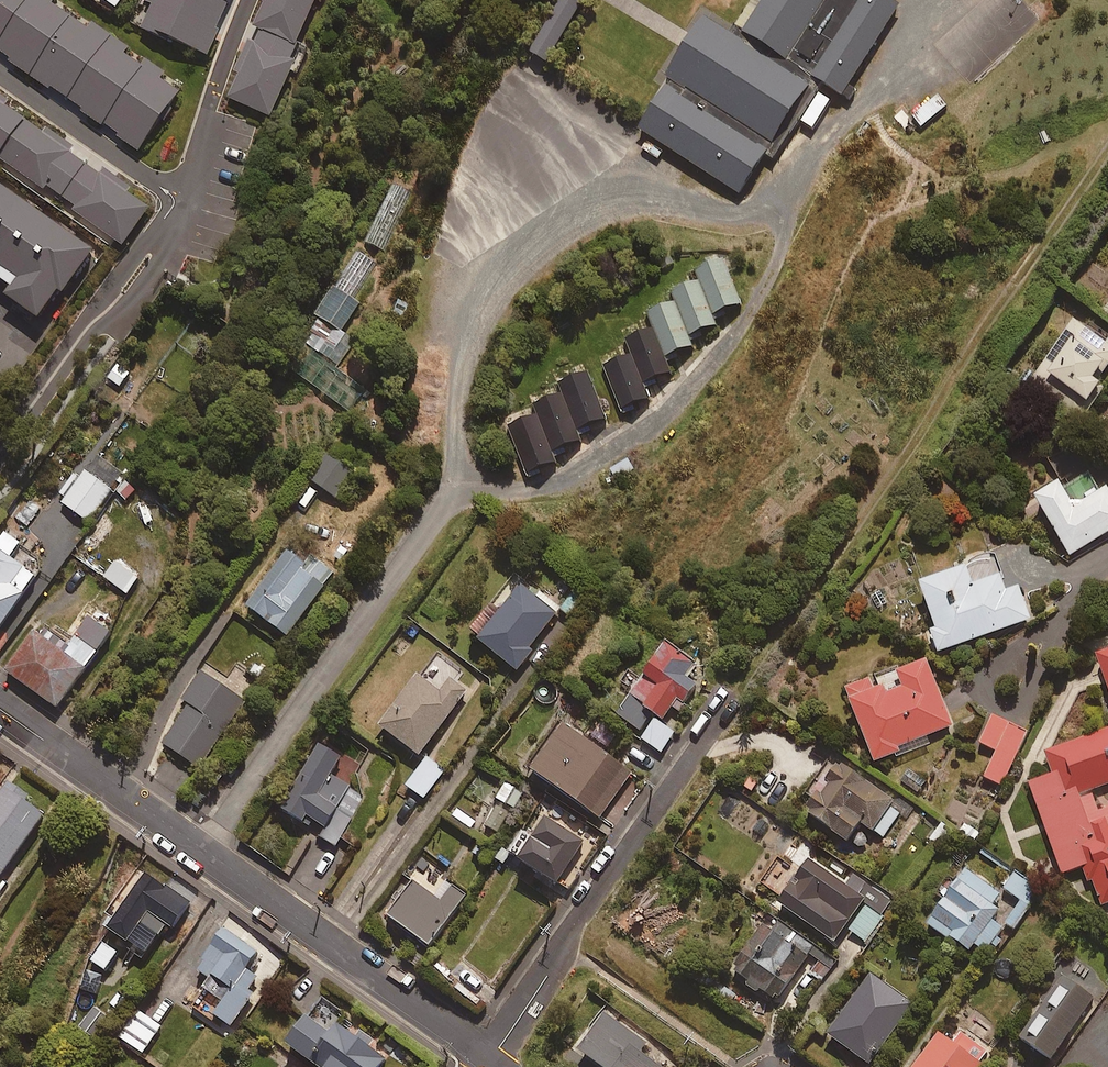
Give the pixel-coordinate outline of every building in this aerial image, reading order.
[(63,0),(0,0),(0,41),(147,143),(187,86),(63,0)] [(115,11),(122,0),(99,0),(115,11)] [(157,23),(213,48),(234,0),(167,0),(157,23)] [(259,30),(293,46),(314,0),(263,0),(251,26),(259,30)] [(528,53),(545,63),(581,0),(559,0),(528,53)] [(765,26),(814,58),(852,0),(782,0),(765,26)] [(915,0),(868,0),(827,63),(866,88),(921,4),(915,0)] [(829,82),(718,10),(650,114),(760,186),(829,82)] [(293,46),(259,30),(228,100),(268,118),(294,62),(287,59),(293,46)] [(26,119),(0,101),(0,156),(26,119)] [(89,164),(26,119),(0,156),(0,157),(44,189),(47,185),(65,197),(89,164)] [(89,164),(65,197),(78,207),(75,211),(124,245),(151,207),(89,164)] [(5,266),(0,272),(16,284),(9,295),(41,318),(61,290),(66,293),(91,257),(98,262),(103,255),(0,182),(0,262),(5,266)] [(412,193),(393,183),(363,242),(383,252),(412,193)] [(314,313),(342,331),(360,303),(352,297),(374,263),(355,250),(314,313)] [(697,282),(711,315),(739,304),(722,260),(693,271),(697,282)] [(675,302),(687,336),(715,325),(711,315),(697,282),(671,292),(675,302)] [(653,329),(663,357),(691,346),(687,336),(675,302),(646,313),(653,329)] [(342,331),(314,313),(298,339),(340,366),(357,341),(342,331)] [(1071,322),(1025,391),(1078,427),(1088,411),(1080,405),(1107,364),(1107,347),(1071,322)] [(631,355),(643,383),(669,373),(663,357),(653,329),(625,340),(631,355)] [(643,383),(631,355),(602,366),(620,410),(649,398),(643,383)] [(132,372),(119,363),(107,380),(121,389),(132,372)] [(559,392),(577,433),(607,420),(587,372),(556,385),(559,392)] [(577,433),(559,392),(531,404),(535,415),(552,453),(580,441),(577,433)] [(552,453),(535,415),(506,427),(527,475),(556,463),(552,453)] [(123,476),(94,454),(59,501),(88,522),(123,476)] [(355,473),(328,454),(311,479),(338,498),(355,473)] [(1056,485),(1032,500),(1067,558),(1107,533),(1107,495),(1105,490),(1071,510),(1056,485)] [(44,508),(35,499),(18,517),(28,526),(44,508)] [(2,530),(0,533),(0,630),(37,576),(11,558),(21,543),(2,530)] [(292,541),(245,604),(291,639),(338,575),(292,541)] [(1007,593),(995,559),(918,586),(933,630),(926,632),(934,654),(1029,621),(1018,589),(1007,593)] [(139,578),(116,562),(105,577),(128,594),(139,578)] [(481,640),(521,671),(539,649),(533,644),(559,612),(516,578),(496,603),(505,610),(481,640)] [(112,632),(90,616),(70,644),(41,623),(7,672),(59,708),(112,632)] [(641,678),(634,673),(624,688),(631,693),(615,718),(638,733),(650,714),(661,722),(671,707),(677,711),(695,685),(686,679),(695,665),(663,644),(641,678)] [(1097,655),(1107,684),(1107,650),(1097,655)] [(458,671),(440,657),(424,679),(420,676),(383,727),(421,755),(469,691),(452,679),(458,671)] [(951,727),(924,661),(872,682),(870,678),(842,690),(874,765),(913,749),(911,744),(951,727)] [(248,698),(204,667),(182,699),(190,705),(164,743),(200,768),(248,698)] [(1026,732),(991,716),(978,743),(995,751),(983,779),(1001,787),(1026,732)] [(673,734),(653,721),(640,741),(661,754),(673,734)] [(633,773),(565,725),(534,769),(601,817),(633,773)] [(1051,751),(1059,772),(1031,782),(1061,861),(1107,843),(1107,826),(1094,790),(1107,785),(1107,729),(1051,751)] [(281,808),(311,826),(314,821),(325,828),(319,838),(334,847),(365,796),(331,775),(342,756),(320,743),(281,808)] [(445,770),(428,758),(407,786),(424,798),(445,770)] [(901,811),(832,764),(799,812),(845,843),(859,823),(882,839),(901,811)] [(907,768),(899,782),(920,795),(929,781),(907,768)] [(6,785),(0,794),(0,876),(2,877),(47,813),(6,785)] [(457,806),(450,817),(472,831),(479,820),(457,806)] [(585,842),(543,815),(516,857),(567,889),(579,868),(572,863),(585,842)] [(775,905),(833,944),(861,903),(881,916),(892,901),(853,874),(845,885),(807,859),(775,905)] [(999,894),(963,870),(925,925),(967,954),(973,945),(984,953),(1001,929),(990,921),(997,911),(990,907),(999,894)] [(1020,902),(1004,924),(1014,932),(1043,891),(1015,872),(1003,890),(1020,902)] [(142,961),(157,936),(172,945),(195,909),(143,876),(105,938),(142,961)] [(465,895),(444,880),(434,896),(413,882),(389,916),(430,945),(465,895)] [(837,959),(769,912),(727,972),(773,1004),(800,966),(822,981),(837,959)] [(216,1015),(232,1026),(254,994),(249,991),(258,978),(247,970),(259,952),(224,929),(195,971),(213,983),(218,977),(234,989),(216,1015)] [(912,1006),(870,975),(826,1036),(868,1066),(912,1006)] [(1092,1001),(1060,979),(1017,1040),(1048,1062),(1092,1001)] [(163,1026),(139,1011),(121,1038),(144,1054),(163,1026)] [(608,1014),(581,1052),(602,1066),(661,1066),(641,1053),(648,1043),(608,1014)] [(307,1018),(289,1046),(321,1066),(383,1066),(390,1058),(339,1024),(333,1034),(307,1018)] [(992,1048),(964,1028),(952,1045),(937,1034),(913,1066),(978,1066),(992,1048)]
